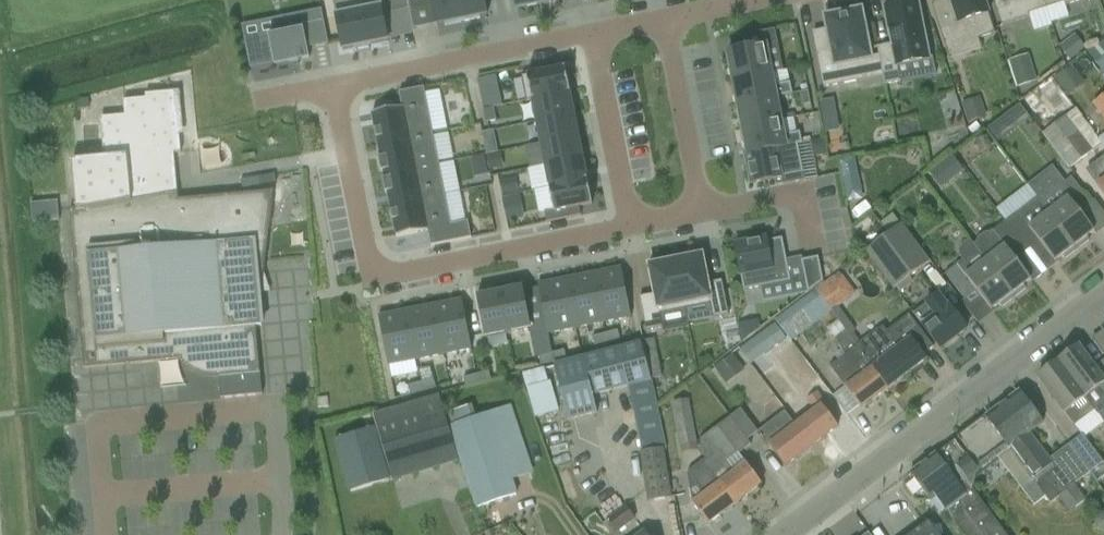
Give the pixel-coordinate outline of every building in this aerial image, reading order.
[(390,13),(390,12),(407,8),(408,10),(410,9),(409,9),(408,0),(386,0),(388,14),(390,13)] [(409,9),(428,5),(427,0),(408,0),(409,9)] [(446,27),(463,23),(459,0),(433,0),(438,25),(445,24),(446,27)] [(463,23),(481,20),(480,17),(488,15),(485,0),(459,0),(463,23)] [(517,9),(540,5),(539,0),(515,0),(517,9)] [(932,4),(945,45),(976,35),(978,40),(995,34),(989,14),(985,0),(944,0),(932,4)] [(1047,9),(1044,0),(994,0),(1002,27),(1030,18),(1029,15),(1047,9)] [(1047,9),(1065,3),(1066,6),(1085,0),(1044,0),(1047,9)] [(901,3),(885,6),(892,45),(877,48),(885,87),(902,83),(898,67),(933,60),(928,33),(924,33),(918,3),(902,7),(901,3)] [(336,17),(343,51),(356,48),(356,51),(371,48),(370,45),(388,42),(381,8),(336,17)] [(322,11),(275,20),(278,36),(245,43),(250,69),(289,62),(289,63),(310,59),(308,49),(329,45),(322,11)] [(856,63),(871,60),(861,12),(831,18),(832,23),(827,24),(832,53),(817,56),(824,88),(860,81),(856,63)] [(728,54),(733,82),(772,74),(767,47),(778,45),(775,30),(742,37),(745,50),(728,54)] [(1076,35),(1060,47),(1069,60),(1086,48),(1076,35)] [(1088,54),(1103,76),(1103,43),(1088,54)] [(1055,79),(1064,91),(1081,77),(1072,66),(1055,79)] [(1037,82),(1033,68),(1014,75),(1018,88),(1037,82)] [(527,101),(570,93),(566,69),(522,77),(527,101)] [(733,82),(738,106),(777,98),(793,95),(790,83),(774,87),(772,74),(733,82)] [(372,114),(378,145),(433,134),(427,103),(424,88),(399,93),(402,108),(372,114)] [(481,97),(484,110),(493,108),(502,106),(500,93),(481,97)] [(532,101),(536,123),(575,115),(570,93),(527,101),(527,103),(532,101)] [(74,161),(78,210),(70,211),(85,369),(181,360),(188,366),(193,370),(199,373),(206,375),(212,376),(219,376),(219,379),(221,400),(263,396),(261,375),(256,327),(263,327),(258,274),(264,274),(273,202),(271,201),(270,201),(268,200),(267,199),(266,198),(265,196),(265,195),(264,193),(177,201),(177,209),(160,210),(155,156),(181,154),(176,97),(124,102),(126,121),(106,123),(109,158),(74,161)] [(1103,121),(1103,97),(1092,106),(1103,121)] [(777,98),(738,106),(743,129),(781,121),(777,98)] [(962,104),(967,123),(986,117),(981,99),(962,104)] [(89,100),(80,100),(79,100),(80,110),(81,109),(89,109),(89,100)] [(837,115),(834,100),(819,103),(822,118),(837,115)] [(1020,105),(1006,115),(1017,129),(1030,119),(1020,105)] [(491,109),(482,111),(485,123),(494,122),(491,109)] [(1070,169),(1102,145),(1075,109),(1043,134),(1070,169)] [(541,145),(579,137),(575,115),(536,123),(541,145)] [(743,129),(748,154),(748,155),(798,145),(803,144),(800,133),(784,136),(781,121),(743,129)] [(439,165),(433,134),(378,145),(381,158),(379,158),(382,172),(384,172),(384,176),(439,165)] [(987,136),(975,141),(980,153),(992,148),(987,136)] [(583,159),(579,137),(541,145),(545,167),(583,159)] [(496,139),(484,142),(486,156),(498,153),(496,139)] [(825,140),(810,144),(813,158),(828,154),(825,140)] [(804,174),(798,145),(748,155),(748,154),(746,154),(752,184),(782,178),(783,185),(805,180),(804,174)] [(487,157),(490,171),(504,168),(501,154),(487,157)] [(930,171),(942,187),(965,171),(953,154),(930,171)] [(483,158),(470,160),(473,178),(486,176),(483,158)] [(842,174),(857,170),(854,158),(839,161),(842,174)] [(545,167),(550,188),(588,181),(583,159),(545,167)] [(388,193),(390,206),(445,195),(439,165),(384,176),(385,179),(383,180),(386,194),(388,193)] [(1103,195),(1103,175),(1096,165),(1087,173),(1103,195)] [(1057,183),(1037,198),(1077,251),(1090,241),(1087,238),(1094,232),(1080,213),(1092,204),(1072,178),(1060,187),(1057,183)] [(516,179),(500,182),(502,196),(519,193),(516,179)] [(588,181),(550,188),(554,212),(546,213),(547,223),(581,217),(579,208),(593,205),(588,181)] [(459,194),(445,195),(390,206),(397,238),(428,231),(431,246),(472,238),(468,222),(465,222),(459,194)] [(520,196),(502,199),(507,222),(525,219),(520,196)] [(1065,260),(1077,251),(1037,198),(1006,222),(1028,252),(1040,243),(1055,263),(1062,257),(1065,260)] [(60,222),(58,203),(58,202),(31,205),(33,225),(58,223),(60,222)] [(970,240),(969,241),(1014,299),(1027,290),(1024,286),(1031,281),(1016,261),(1028,252),(1006,222),(992,232),(990,234),(985,234),(978,239),(977,243),(974,245),(970,240)] [(930,262),(902,224),(866,251),(894,289),(930,262)] [(767,239),(735,246),(744,291),(791,282),(783,239),(768,242),(767,239)] [(965,299),(977,291),(992,311),(999,305),(1002,309),(1014,299),(969,241),(961,247),(959,252),(960,256),(963,261),(946,274),(965,299)] [(698,253),(675,258),(686,310),(711,305),(714,319),(729,316),(722,282),(709,284),(703,256),(699,257),(698,253)] [(660,315),(686,310),(675,258),(652,262),(653,266),(649,267),(654,295),(641,298),(648,332),(663,329),(660,315)] [(819,258),(802,261),(808,294),(823,282),(819,258)] [(621,268),(593,274),(603,323),(631,318),(621,268)] [(566,279),(576,328),(603,323),(593,274),(566,279)] [(548,334),(576,328),(566,279),(538,285),(548,334)] [(817,290),(833,312),(847,301),(831,279),(817,290)] [(500,292),(508,333),(531,329),(523,288),(500,292)] [(508,333),(500,292),(477,296),(485,338),(508,333)] [(939,297),(929,305),(927,303),(914,314),(923,327),(940,350),(967,329),(950,307),(948,309),(939,297)] [(434,305),(444,354),(472,349),(462,299),(434,305)] [(775,320),(780,327),(792,341),(818,323),(801,301),(775,320)] [(407,310),(417,360),(444,354),(434,305),(407,310)] [(389,365),(417,360),(407,310),(379,316),(389,365)] [(888,389),(915,369),(927,360),(924,356),(934,348),(910,315),(887,332),(884,327),(858,347),(846,331),(845,331),(839,321),(838,322),(888,389)] [(737,325),(741,344),(761,328),(759,320),(737,325)] [(859,406),(862,410),(888,389),(838,322),(828,329),(846,356),(830,368),(846,389),(835,397),(848,415),(859,406)] [(741,350),(751,364),(786,339),(775,324),(753,340),(754,341),(741,350)] [(606,334),(609,343),(620,340),(618,332),(606,334)] [(593,338),(595,346),(609,343),(606,334),(593,338)] [(642,343),(651,380),(662,378),(654,341),(642,343)] [(642,343),(555,366),(569,422),(596,415),(592,397),(652,381),(642,343)] [(1079,347),(1058,363),(1085,398),(1094,411),(1098,415),(1103,410),(1103,361),(1095,368),(1079,347)] [(564,352),(552,355),(554,364),(567,360),(564,352)] [(725,383),(744,369),(733,354),(714,368),(715,369),(725,383)] [(541,367),(554,364),(552,355),(539,358),(541,367)] [(1058,363),(1040,377),(1038,378),(1074,426),(1094,411),(1085,398),(1058,363)] [(546,367),(529,372),(525,374),(522,375),(535,418),(536,418),(559,411),(550,382),(546,367)] [(476,376),(478,384),(491,381),(489,372),(476,376)] [(478,384),(476,376),(464,379),(466,387),(478,384)] [(421,383),(423,392),(436,388),(434,380),(421,383)] [(408,387),(411,395),(423,392),(421,383),(408,387)] [(961,436),(974,453),(967,459),(968,459),(957,467),(972,489),(977,473),(998,457),(1029,433),(1030,434),(1044,423),(1020,392),(990,414),(961,436)] [(812,447),(838,427),(822,407),(825,405),(816,394),(807,401),(815,411),(796,426),(812,447)] [(374,416),(393,480),(459,460),(440,396),(374,416)] [(672,403),(680,447),(697,444),(689,399),(672,403)] [(512,406),(490,414),(513,482),(534,474),(512,406)] [(747,441),(756,434),(767,449),(770,446),(786,467),(812,447),(796,426),(785,412),(758,433),(741,410),(730,418),(751,446),(751,445),(747,441)] [(513,482),(490,414),(472,420),(451,427),(450,427),(478,508),(518,494),(513,482)] [(706,460),(703,463),(704,465),(720,484),(735,505),(762,485),(739,454),(751,446),(730,418),(718,427),(736,450),(726,458),(722,453),(717,456),(710,445),(701,452),(706,460)] [(392,482),(376,428),(334,440),(349,492),(392,482)] [(1088,473),(1069,445),(1050,460),(1030,434),(1029,433),(998,457),(1035,506),(1045,498),(1050,502),(1055,499),(1088,473)] [(1069,445),(1088,473),(1103,463),(1083,435),(1069,445)] [(967,459),(955,442),(937,455),(936,455),(932,458),(910,474),(931,502),(940,514),(945,510),(964,534),(1006,534),(972,489),(957,467),(968,459),(967,459)] [(670,498),(663,452),(642,454),(650,502),(670,498)] [(709,525),(735,505),(720,484),(704,465),(703,463),(689,472),(697,484),(690,489),(693,505),(709,525)] [(1086,499),(1075,485),(1059,498),(1070,512),(1086,499)] [(618,532),(635,520),(625,507),(608,519),(618,532)] [(1103,532),(1103,511),(1094,519),(1097,529),(1103,532)] [(913,534),(938,534),(929,523),(913,534)]
